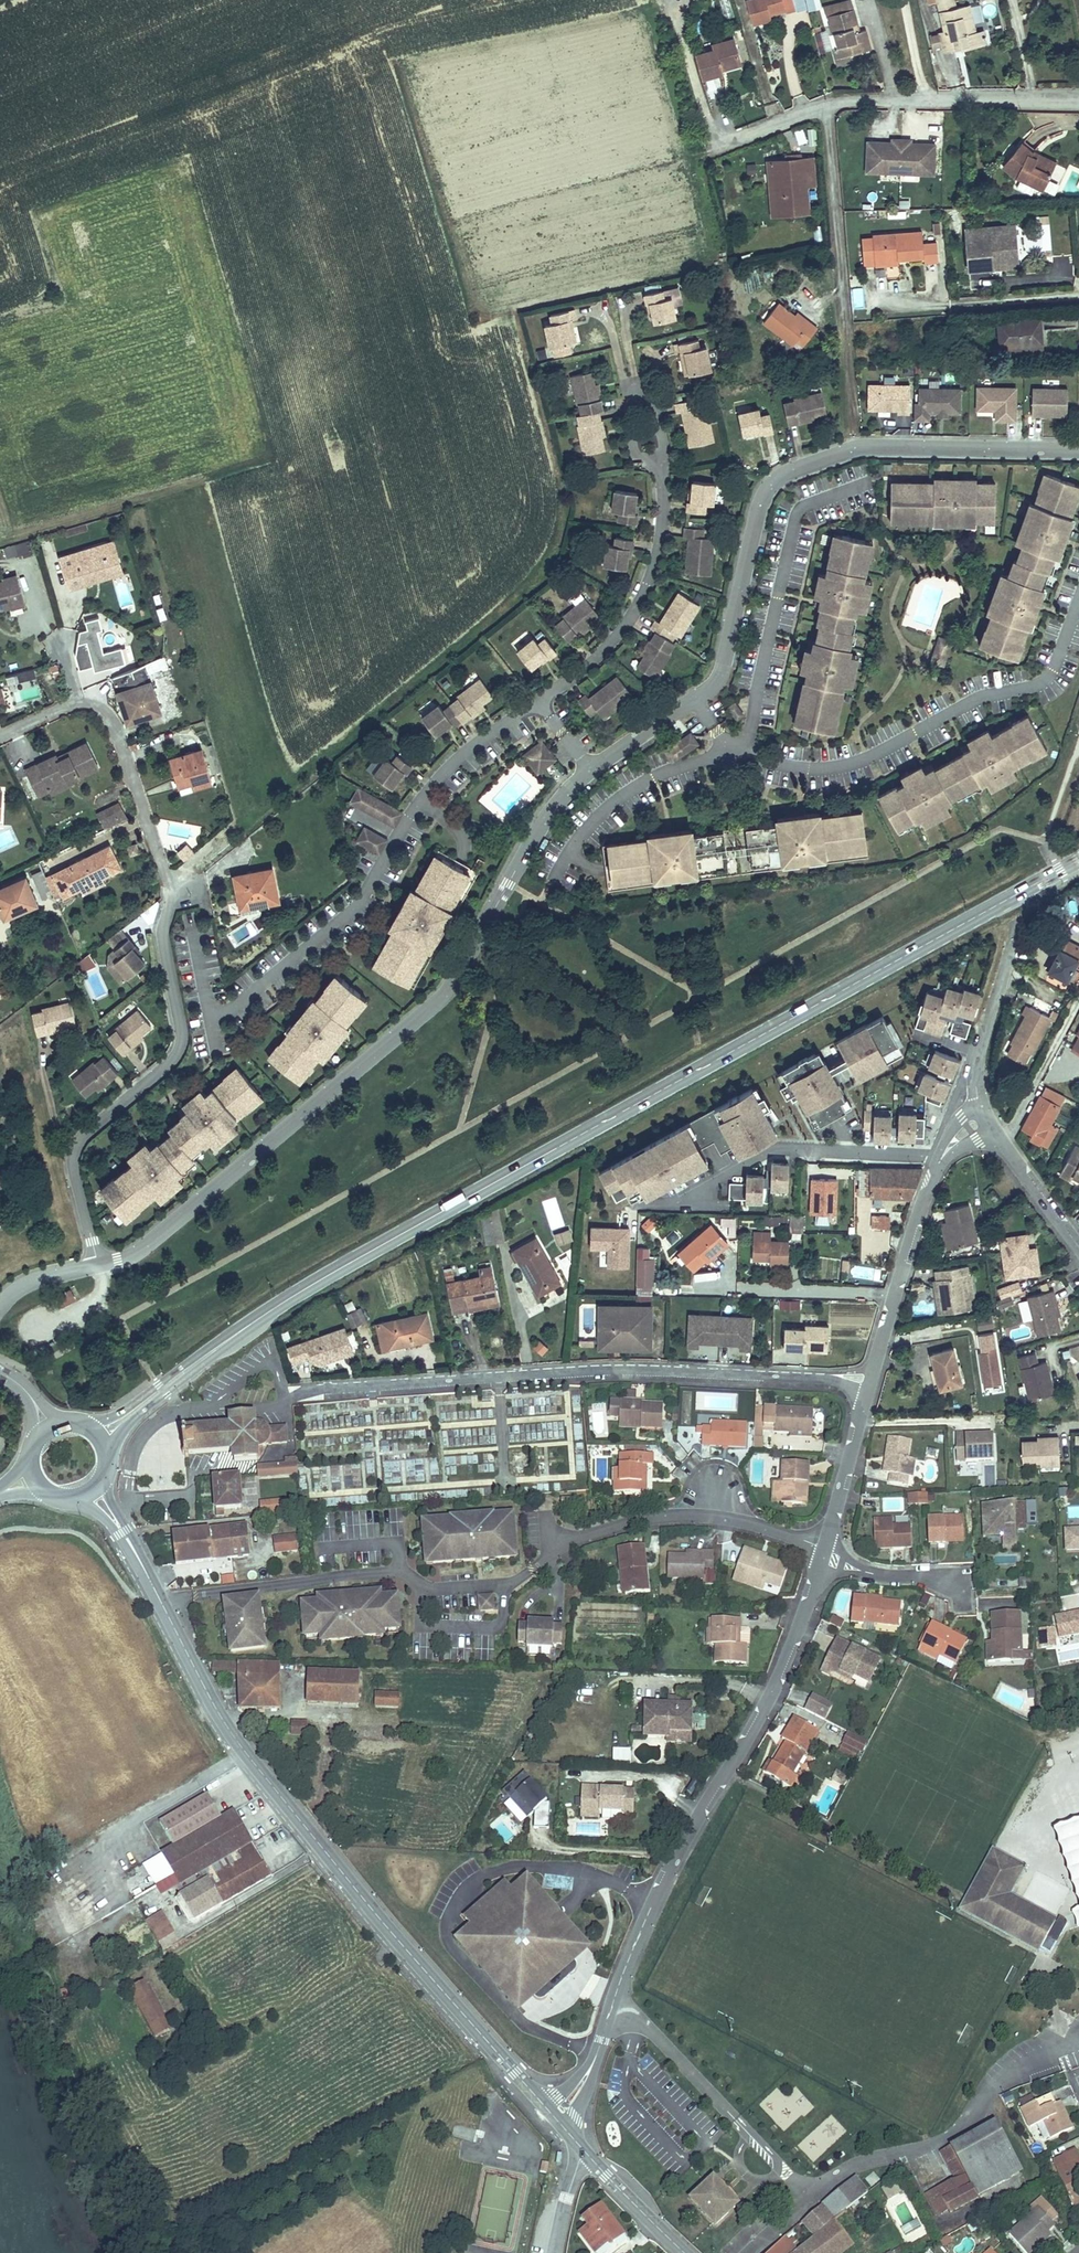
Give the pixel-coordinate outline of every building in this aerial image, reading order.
[(796,6),(794,0),(746,0),(753,24),(772,19),(770,12),(770,10),(786,5),(786,8),(787,9),(796,6)] [(807,3),(809,11),(822,7),(820,0),(806,0),(807,3)] [(830,34),(833,47),(836,57),(853,52),(871,47),(866,29),(858,31),(856,27),(858,26),(855,16),(854,17),(849,0),(847,0),(826,6),(831,23),(830,23),(831,28),(832,34),(830,34)] [(957,4),(956,0),(930,0),(930,2),(938,0),(945,31),(940,32),(943,46),(944,50),(962,46),(962,48),(988,41),(985,30),(977,32),(973,33),(967,5),(954,8),(953,5),(957,4)] [(977,32),(971,4),(967,5),(973,33),(977,32)] [(831,28),(815,32),(820,50),(833,47),(830,34),(832,34),(831,28)] [(943,46),(940,32),(931,34),(934,49),(943,46)] [(724,62),(725,66),(740,61),(735,43),(725,45),(724,40),(713,43),(715,48),(697,53),(703,76),(721,71),(719,64),(724,62)] [(853,52),(836,57),(838,64),(855,59),(853,52)] [(719,64),(721,71),(741,66),(740,61),(725,66),(724,62),(719,64)] [(794,129),(797,144),(807,141),(803,127),(794,129)] [(807,144),(816,144),(816,127),(807,127),(807,144)] [(866,171),(900,173),(901,139),(892,139),(891,144),(883,144),(883,146),(879,145),(879,142),(867,141),(866,171)] [(933,174),(935,144),(922,143),(922,147),(919,147),(918,145),(910,145),(911,139),(901,139),(900,173),(933,174)] [(1034,150),(1023,142),(1021,144),(1032,154),(1034,150)] [(1041,189),(1051,168),(1030,158),(1032,154),(1021,144),(1003,167),(1013,176),(1041,189)] [(1030,158),(1051,168),(1053,164),(1032,154),(1030,158)] [(813,169),(812,157),(775,160),(780,215),(809,213),(805,170),(813,169)] [(772,216),(780,215),(775,160),(767,160),(772,216)] [(1032,234),(1035,252),(1052,250),(1048,221),(1038,222),(1039,233),(1032,234)] [(987,231),(1014,229),(1013,223),(964,227),(965,238),(988,236),(987,231)] [(991,263),(1016,261),(1014,229),(987,231),(988,236),(965,238),(967,269),(992,267),(991,263)] [(872,265),(884,264),(884,254),(894,253),(895,258),(921,256),(920,243),(919,232),(870,236),(870,239),(871,253),(872,265)] [(871,253),(870,239),(859,240),(860,253),(871,253)] [(934,241),(920,243),(921,256),(922,262),(936,260),(934,241)] [(871,253),(860,253),(861,266),(872,265),(871,253)] [(884,254),(884,264),(895,263),(895,258),(894,253),(884,254)] [(679,286),(661,290),(663,299),(670,297),(672,305),(682,303),(679,286)] [(863,307),(863,286),(852,287),(852,307),(863,307)] [(644,294),(646,303),(649,303),(651,311),(653,322),(674,318),(672,305),(670,297),(663,299),(661,290),(644,294)] [(803,345),(816,328),(809,322),(806,325),(793,315),(777,303),(763,321),(792,344),(796,340),(803,345)] [(546,325),(551,348),(553,347),(555,356),(571,353),(569,344),(572,343),(568,328),(567,321),(575,319),(573,309),(551,314),(553,323),(546,325)] [(796,312),(793,315),(806,325),(809,322),(796,312)] [(999,347),(1041,344),(1039,319),(998,322),(999,347)] [(697,339),(675,344),(676,354),(685,352),(687,359),(690,374),(711,370),(706,346),(699,348),(697,339)] [(1041,344),(999,347),(1000,354),(1042,351),(1041,344)] [(687,359),(682,361),(685,375),(690,374),(687,359)] [(592,372),(572,376),(578,405),(580,404),(583,414),(599,411),(603,410),(600,399),(598,400),(595,384),(592,372)] [(870,384),(869,409),(899,409),(899,412),(910,412),(911,384),(870,384)] [(978,387),(978,410),(996,410),(996,420),(1016,420),(1016,388),(978,387)] [(1067,389),(1033,388),(1032,415),(1067,416),(1067,389)] [(915,404),(914,419),(929,419),(929,412),(960,413),(960,390),(920,390),(920,404),(915,404)] [(794,401),(784,403),(788,424),(799,421),(799,419),(813,416),(826,412),(822,393),(793,399),(794,401)] [(693,399),(676,403),(678,412),(682,412),(684,421),(688,421),(689,428),(686,428),(690,447),(714,441),(707,413),(704,414),(702,406),(695,408),(693,399)] [(759,409),(739,414),(743,435),(755,432),(755,435),(773,431),(769,414),(761,416),(759,409)] [(578,425),(584,454),(604,450),(601,437),(599,422),(601,421),(599,411),(583,414),(578,415),(580,425),(578,425)] [(906,415),(883,413),(882,427),(906,428),(906,415)] [(1053,476),(1045,473),(1042,482),(1050,484),(1053,476)] [(1042,482),(1039,490),(1040,490),(1035,505),(1033,510),(1028,509),(1025,517),(1027,517),(1023,528),(1021,528),(1018,536),(1023,537),(1021,544),(1023,545),(1017,560),(1015,559),(1009,575),(1006,575),(1004,581),(1000,579),(997,587),(998,588),(994,599),(993,598),(990,606),(994,608),(992,614),(987,627),(983,637),(990,640),(987,647),(1009,655),(1012,648),(1019,651),(1023,641),(1022,641),(1027,627),(1029,620),(1034,622),(1037,615),(1035,614),(1039,603),(1041,604),(1044,595),(1039,594),(1041,588),(1042,587),(1039,586),(1041,581),(1040,580),(1045,570),(1047,571),(1052,561),(1053,562),(1056,556),(1059,550),(1063,551),(1066,544),(1062,543),(1066,532),(1069,533),(1072,526),(1068,524),(1070,517),(1075,503),(1076,503),(1078,495),(1072,492),(1075,484),(1053,476),(1050,484),(1042,482)] [(912,483),(900,482),(900,490),(891,490),(891,514),(900,514),(900,522),(911,522),(925,522),(933,523),(932,527),(940,527),(949,527),(949,526),(960,526),(960,527),(969,527),(969,528),(976,528),(976,524),(986,524),(986,519),(995,519),(995,483),(977,483),(977,484),(969,484),(969,480),(961,479),(961,480),(950,480),(949,479),(941,479),(941,484),(933,484),(933,483),(925,483),(925,484),(912,483)] [(715,483),(693,481),(692,493),(691,501),(688,501),(687,510),(705,512),(706,503),(713,504),(715,483)] [(891,482),(891,490),(900,490),(900,482),(891,482)] [(635,505),(637,493),(615,490),(612,511),(619,512),(618,521),(636,523),(637,514),(634,513),(635,505)] [(86,523),(65,530),(67,536),(88,530),(86,523)] [(703,529),(686,527),(685,537),(689,537),(688,547),(692,547),(691,555),(688,554),(686,573),(710,575),(712,546),(709,546),(710,538),(703,538),(703,529)] [(835,533),(833,542),(840,544),(842,535),(835,533)] [(853,614),(854,608),(864,609),(865,602),(862,601),(864,594),(865,588),(868,588),(870,581),(863,579),(865,574),(865,575),(868,559),(869,559),(871,551),(863,549),(865,540),(842,535),(840,544),(833,542),(831,551),(828,566),(828,567),(827,574),(825,574),(823,579),(822,579),(820,585),(819,591),(821,591),(820,597),(822,597),(819,607),(821,607),(818,623),(820,624),(817,640),(815,640),(813,649),(810,649),(810,653),(808,653),(806,660),(805,666),(807,666),(806,672),(808,672),(806,680),(805,680),(802,689),(803,690),(800,703),(799,703),(797,714),(805,716),(803,724),(825,730),(827,721),(835,722),(837,711),(839,697),(840,698),(842,688),(840,687),(841,682),(848,684),(850,676),(847,676),(848,669),(850,662),(852,663),(854,655),(847,654),(848,648),(846,647),(848,641),(846,641),(849,630),(846,630),(848,619),(849,619),(851,613),(853,614)] [(604,565),(626,569),(628,557),(629,549),(632,549),(633,540),(616,537),(614,546),(607,545),(604,565)] [(30,540),(5,548),(8,559),(10,560),(17,558),(16,556),(23,554),(24,557),(34,554),(30,540)] [(865,540),(863,549),(871,551),(873,542),(865,540)] [(114,542),(103,545),(112,576),(123,573),(114,542)] [(60,558),(69,589),(96,581),(94,576),(98,575),(100,580),(112,576),(103,545),(60,558)] [(6,579),(6,582),(8,587),(21,584),(19,576),(6,579)] [(115,584),(121,608),(135,604),(129,580),(115,584)] [(872,581),(870,581),(868,588),(865,588),(864,594),(869,596),(872,581)] [(14,605),(14,607),(26,605),(21,584),(8,587),(6,582),(0,583),(0,608),(14,605)] [(700,606),(679,593),(669,608),(672,610),(669,616),(666,614),(660,623),(656,621),(651,629),(656,632),(666,638),(671,631),(677,635),(682,628),(685,630),(700,606)] [(564,619),(556,625),(569,641),(578,634),(576,632),(588,623),(598,614),(585,598),(563,617),(564,619)] [(160,619),(166,617),(162,606),(156,608),(160,619)] [(89,630),(81,632),(77,657),(80,671),(94,668),(96,673),(110,669),(119,667),(127,665),(122,649),(104,654),(99,633),(103,631),(100,619),(87,622),(89,630)] [(588,623),(576,632),(578,634),(579,635),(591,626),(588,623)] [(666,638),(656,632),(651,641),(653,643),(644,656),(638,667),(655,678),(670,653),(669,652),(674,643),(666,638)] [(990,640),(983,637),(980,645),(987,647),(990,640)] [(534,638),(518,651),(531,668),(540,661),(547,655),(549,658),(557,652),(545,638),(538,643),(534,638)] [(938,641),(932,661),(943,665),(951,641),(944,639),(943,642),(938,641)] [(641,653),(644,656),(653,643),(651,641),(650,641),(641,653)] [(1012,648),(1009,655),(1017,658),(1019,651),(1012,648)] [(850,662),(848,669),(854,670),(857,656),(854,655),(852,663),(850,662)] [(162,657),(135,668),(135,669),(114,677),(128,721),(160,711),(147,674),(166,666),(162,657)] [(54,664),(47,669),(54,679),(62,673),(54,664)] [(35,669),(18,671),(19,680),(36,678),(35,669)] [(8,684),(19,682),(17,674),(6,676),(8,684)] [(617,677),(603,688),(605,691),(599,695),(597,692),(589,698),(586,695),(579,701),(589,715),(597,710),(601,715),(608,710),(610,713),(632,696),(617,677)] [(493,695),(480,679),(457,697),(458,699),(450,705),(461,719),(463,721),(472,715),(470,713),(482,703),(493,695)] [(485,707),(482,703),(470,713),(472,715),(472,716),(485,707)] [(735,704),(729,708),(735,717),(741,713),(735,704)] [(439,705),(422,717),(435,735),(445,728),(452,722),(454,725),(461,719),(450,705),(443,710),(439,705)] [(797,714),(795,723),(803,724),(805,716),(797,714)] [(1028,714),(1020,719),(1024,725),(1032,721),(1028,714)] [(992,735),(988,729),(968,740),(970,743),(961,748),(963,751),(934,767),(932,764),(924,768),(922,764),(901,776),(905,783),(898,787),(897,785),(879,795),(897,827),(905,822),(908,827),(921,819),(923,822),(930,819),(928,816),(935,813),(941,809),(942,811),(949,808),(946,803),(951,799),(951,798),(956,795),(956,794),(973,784),(976,788),(977,789),(978,789),(980,789),(982,788),(983,786),(983,784),(982,783),(986,780),(989,786),(996,782),(995,780),(1001,777),(1007,773),(1009,775),(1015,771),(1012,766),(1031,757),(1039,753),(1035,746),(1043,742),(1032,721),(1024,725),(1020,719),(998,730),(999,731),(992,735)] [(827,721),(825,730),(833,731),(835,722),(827,721)] [(691,733),(665,750),(672,761),(698,743),(691,733)] [(542,742),(537,745),(542,752),(547,749),(542,742)] [(1043,742),(1035,746),(1039,753),(1047,749),(1043,742)] [(68,778),(70,782),(99,768),(87,744),(68,753),(70,757),(60,762),(58,758),(57,756),(27,770),(39,796),(52,791),(50,787),(68,778)] [(537,745),(524,755),(538,773),(555,759),(547,749),(542,752),(537,745)] [(171,759),(177,781),(190,778),(192,784),(194,788),(211,783),(202,750),(171,759)] [(68,753),(58,758),(60,762),(70,757),(68,753)] [(387,757),(374,774),(391,787),(399,778),(404,771),(406,773),(412,765),(398,755),(392,762),(387,757)] [(1007,773),(1001,777),(1003,781),(1017,774),(1015,771),(1009,775),(1007,773)] [(1003,781),(1001,777),(995,780),(996,782),(989,786),(990,788),(1003,781)] [(50,787),(52,791),(53,794),(71,785),(70,782),(68,778),(50,787)] [(190,778),(177,781),(179,787),(192,784),(190,778)] [(359,788),(351,802),(395,826),(402,813),(359,788)] [(119,803),(97,814),(105,829),(127,818),(119,803)] [(941,809),(935,813),(937,818),(950,810),(949,808),(942,811),(941,809)] [(608,891),(868,857),(862,811),(842,814),(842,815),(829,817),(828,816),(818,817),(818,813),(804,815),(804,816),(793,818),(793,817),(779,818),(779,823),(764,825),(764,824),(741,827),(739,813),(727,815),(729,829),(706,832),(690,834),(690,830),(676,832),(676,833),(665,834),(664,833),(651,835),(651,839),(641,840),(641,841),(628,842),(608,844),(603,845),(608,891)] [(930,819),(923,822),(924,825),(937,818),(935,813),(928,816),(930,819)] [(905,822),(897,827),(899,832),(908,827),(905,822)] [(365,828),(357,841),(377,852),(385,839),(365,828)] [(385,839),(377,852),(379,853),(387,840),(385,839)] [(133,857),(141,853),(137,845),(128,849),(133,857)] [(195,854),(188,845),(178,853),(185,862),(195,854)] [(101,876),(102,878),(121,869),(110,846),(90,855),(93,860),(88,863),(86,858),(69,866),(72,870),(55,878),(53,874),(46,878),(55,899),(63,896),(64,898),(82,889),(81,886),(101,876)] [(472,868),(438,849),(426,871),(427,872),(420,883),(419,883),(415,892),(411,890),(404,902),(406,903),(400,913),(399,912),(392,925),(396,927),(384,948),(374,965),(414,988),(485,861),(478,857),(472,868)] [(72,870),(69,866),(53,874),(55,878),(72,870)] [(236,874),(240,898),(252,895),(254,905),(280,900),(274,867),(236,874)] [(43,899),(48,897),(37,872),(32,874),(43,899)] [(39,905),(27,876),(0,888),(0,918),(3,917),(4,920),(39,905)] [(81,886),(82,889),(84,894),(105,883),(102,878),(101,876),(81,886)] [(252,895),(240,898),(242,907),(254,905),(252,895)] [(147,898),(141,918),(154,922),(160,902),(147,898)] [(109,968),(122,983),(145,963),(132,948),(135,945),(123,932),(109,943),(115,950),(121,956),(115,961),(116,962),(109,968)] [(1065,954),(1070,944),(1067,942),(1062,952),(1065,954)] [(1070,944),(1065,954),(1062,952),(1060,951),(1049,972),(1067,982),(1078,961),(1078,949),(1070,944)] [(121,956),(115,950),(109,954),(108,967),(109,968),(116,962),(115,961),(121,956)] [(1078,974),(1078,961),(1067,982),(1073,985),(1078,974)] [(331,981),(337,986),(342,979),(336,974),(331,981)] [(275,1062),(293,1077),(299,1070),(305,1075),(308,1071),(309,1072),(314,1066),(312,1065),(319,1056),(323,1051),(327,1054),(332,1047),(332,1046),(338,1038),(340,1038),(345,1032),(341,1029),(345,1024),(355,1012),(355,1013),(361,1006),(355,1001),(361,994),(342,979),(337,986),(331,981),(325,988),(326,989),(316,1000),(312,1005),(308,1002),(303,1008),(305,1010),(292,1026),(290,1024),(286,1029),(290,1032),(286,1037),(281,1044),(280,1043),(274,1050),(280,1055),(275,1062)] [(977,1006),(980,994),(964,988),(963,992),(947,987),(944,997),(927,992),(923,1003),(921,1003),(919,1011),(921,1012),(916,1028),(942,1036),(947,1017),(938,1015),(940,1010),(956,1015),(957,1010),(974,1016),(974,1014),(976,1014),(978,1006),(977,1006)] [(367,999),(361,994),(355,1001),(361,1006),(367,999)] [(62,1025),(75,1022),(71,1002),(42,1009),(43,1011),(33,1013),(38,1034),(48,1031),(47,1028),(62,1025)] [(1049,1017),(1031,1007),(1026,1016),(1011,1043),(1032,1054),(1050,1019),(1051,1018),(1049,1017)] [(117,1030),(109,1037),(123,1053),(131,1046),(129,1044),(141,1034),(151,1026),(138,1010),(116,1029),(117,1030)] [(1054,1021),(1058,1014),(1052,1011),(1049,1017),(1051,1018),(1050,1019),(1054,1021)] [(883,1016),(838,1041),(850,1062),(859,1078),(904,1053),(900,1046),(887,1023),(883,1016)] [(967,1038),(971,1023),(955,1018),(950,1033),(967,1038)] [(891,1021),(887,1023),(900,1046),(904,1043),(891,1021)] [(282,1033),(286,1037),(290,1032),(286,1029),(282,1033)] [(131,1046),(132,1048),(144,1038),(141,1034),(129,1044),(131,1046)] [(274,1050),(269,1057),(275,1062),(280,1055),(274,1050)] [(953,1075),(959,1059),(936,1050),(930,1066),(953,1075)] [(821,1064),(815,1054),(782,1072),(788,1082),(783,1084),(781,1086),(787,1097),(790,1095),(792,1100),(798,1097),(800,1096),(805,1104),(803,1105),(815,1128),(853,1107),(835,1075),(834,1076),(832,1073),(829,1068),(825,1061),(821,1064)] [(95,1061),(72,1080),(85,1096),(96,1087),(107,1078),(109,1080),(117,1072),(104,1056),(96,1063),(95,1061)] [(848,1057),(829,1068),(832,1073),(850,1062),(848,1057)] [(237,1067),(231,1072),(236,1079),(243,1073),(237,1067)] [(299,1070),(293,1077),(299,1082),(305,1075),(299,1070)] [(113,1189),(106,1195),(121,1213),(128,1207),(133,1213),(140,1207),(139,1207),(151,1196),(155,1193),(159,1198),(164,1193),(162,1190),(168,1186),(174,1181),(176,1183),(182,1178),(177,1173),(180,1170),(181,1171),(182,1172),(183,1173),(185,1173),(186,1173),(188,1171),(189,1170),(189,1167),(188,1166),(186,1165),(195,1158),(194,1157),(202,1150),(199,1146),(203,1142),(205,1144),(209,1140),(213,1144),(219,1140),(217,1137),(223,1133),(229,1128),(230,1130),(236,1125),(233,1120),(248,1108),(249,1108),(256,1102),(251,1096),(258,1091),(243,1073),(236,1079),(231,1072),(224,1078),(225,1079),(207,1095),(205,1093),(201,1097),(199,1095),(195,1099),(190,1103),(191,1105),(187,1108),(188,1110),(181,1116),(182,1117),(170,1128),(173,1132),(160,1143),(159,1142),(152,1148),(150,1146),(146,1150),(145,1148),(140,1153),(136,1156),(136,1158),(132,1161),(134,1163),(128,1168),(127,1168),(115,1178),(115,1177),(108,1183),(113,1189)] [(782,1072),(778,1075),(783,1084),(788,1082),(782,1072)] [(921,1089),(926,1091),(926,1100),(941,1105),(950,1082),(927,1073),(921,1089)] [(107,1078),(96,1087),(99,1091),(110,1081),(109,1080),(107,1078)] [(1050,1125),(1065,1097),(1045,1087),(1023,1128),(1034,1134),(1031,1140),(1039,1144),(1050,1125)] [(201,1089),(192,1096),(195,1099),(199,1095),(201,1097),(205,1093),(201,1089)] [(758,1098),(752,1089),(602,1173),(618,1202),(628,1196),(632,1204),(671,1182),(673,1186),(680,1182),(677,1176),(681,1174),(682,1176),(709,1162),(702,1150),(715,1143),(722,1155),(736,1147),(741,1155),(778,1134),(764,1110),(771,1106),(765,1094),(758,1098)] [(258,1091),(251,1096),(256,1102),(263,1097),(258,1091)] [(192,1096),(183,1104),(187,1108),(191,1105),(190,1103),(195,1099),(192,1096)] [(891,1140),(891,1133),(892,1125),(892,1115),(875,1115),(876,1112),(866,1111),(865,1129),(875,1129),(875,1139),(891,1140)] [(899,1126),(899,1133),(898,1137),(916,1138),(916,1131),(924,1131),(925,1114),(899,1113),(899,1126)] [(238,1128),(236,1125),(230,1130),(229,1128),(223,1133),(227,1137),(238,1128)] [(1058,1129),(1050,1125),(1039,1144),(1048,1149),(1058,1129)] [(227,1137),(223,1133),(217,1137),(219,1140),(213,1144),(215,1147),(227,1137)] [(147,1142),(138,1149),(140,1153),(145,1148),(146,1150),(150,1146),(147,1142)] [(1075,1145),(1060,1172),(1070,1177),(1072,1174),(1078,1177),(1078,1147),(1075,1145)] [(138,1149),(129,1157),(132,1161),(136,1158),(136,1156),(140,1153),(138,1149)] [(772,1163),(771,1178),(771,1187),(788,1188),(789,1164),(772,1163)] [(913,1198),(923,1171),(860,1168),(860,1195),(913,1198)] [(764,1187),(764,1178),(764,1176),(747,1175),(746,1184),(730,1183),(729,1199),(763,1200),(764,1187)] [(168,1186),(172,1190),(183,1180),(182,1178),(176,1183),(174,1181),(168,1186)] [(836,1215),(837,1180),(812,1179),(811,1214),(836,1215)] [(101,1189),(106,1195),(113,1189),(108,1183),(101,1189)] [(159,1198),(160,1200),(172,1190),(168,1186),(162,1190),(164,1193),(159,1198)] [(1002,1198),(994,1189),(988,1193),(997,1203),(1002,1198)] [(977,1242),(968,1204),(944,1209),(947,1222),(942,1224),(947,1249),(977,1242)] [(128,1207),(121,1213),(126,1219),(133,1213),(128,1207)] [(778,1224),(777,1215),(766,1215),(766,1225),(778,1224)] [(802,1232),(802,1216),(788,1215),(788,1232),(802,1232)] [(882,1215),(881,1228),(890,1229),(891,1216),(882,1215)] [(688,1260),(695,1268),(706,1258),(709,1256),(711,1258),(729,1243),(713,1224),(686,1247),(693,1255),(688,1260)] [(629,1266),(630,1227),(620,1227),(620,1230),(614,1230),(615,1227),(591,1227),(591,1247),(609,1247),(609,1266),(629,1266)] [(572,1239),(568,1230),(556,1235),(559,1243),(572,1239)] [(754,1233),(753,1242),(770,1242),(770,1233),(754,1233)] [(1023,1250),(1021,1234),(1001,1237),(1007,1279),(1040,1274),(1038,1254),(1028,1255),(1023,1250)] [(1028,1255),(1038,1254),(1037,1250),(1029,1251),(1027,1234),(1021,1234),(1023,1250),(1028,1255)] [(559,1283),(535,1240),(514,1251),(539,1295),(559,1283)] [(770,1242),(753,1242),(753,1259),(771,1259),(771,1264),(789,1265),(789,1243),(770,1242)] [(693,1255),(686,1247),(680,1252),(688,1260),(693,1255)] [(848,1279),(849,1259),(841,1258),(839,1278),(848,1279)] [(653,1261),(638,1260),(637,1285),(652,1285),(653,1261)] [(943,1289),(936,1290),(938,1313),(970,1309),(969,1298),(965,1276),(969,1275),(968,1265),(936,1269),(938,1279),(942,1279),(943,1289)] [(460,1280),(457,1267),(446,1269),(449,1282),(460,1280)] [(500,1303),(492,1267),(482,1270),(483,1277),(449,1285),(454,1309),(471,1305),(472,1310),(500,1303)] [(969,1275),(965,1276),(969,1298),(975,1297),(972,1275),(969,1275)] [(938,1279),(934,1280),(936,1290),(943,1289),(942,1279),(938,1279)] [(998,1289),(1002,1298),(1011,1295),(1022,1291),(1018,1281),(998,1289)] [(652,1285),(637,1285),(637,1293),(652,1294),(652,1285)] [(57,1297),(62,1308),(76,1301),(70,1290),(57,1297)] [(1038,1334),(1060,1328),(1057,1316),(1053,1301),(1057,1300),(1054,1290),(1028,1297),(1028,1299),(1033,1318),(1038,1334)] [(1002,1298),(997,1300),(998,1308),(1014,1302),(1011,1295),(1002,1298)] [(778,1309),(800,1309),(800,1299),(778,1300),(778,1309)] [(1033,1318),(1028,1299),(1019,1302),(1024,1320),(1033,1318)] [(623,1312),(598,1312),(599,1339),(617,1339),(617,1347),(652,1347),(652,1304),(623,1304),(623,1312)] [(356,1311),(362,1323),(367,1320),(361,1308),(356,1311)] [(362,1323),(356,1311),(347,1315),(354,1327),(362,1323)] [(433,1338),(427,1313),(384,1323),(377,1325),(383,1350),(390,1348),(389,1344),(404,1341),(405,1345),(433,1338)] [(699,1318),(690,1317),(689,1347),(699,1348),(700,1338),(703,1338),(703,1341),(711,1341),(711,1344),(719,1344),(720,1319),(712,1318),(712,1315),(699,1315),(699,1318)] [(729,1319),(720,1319),(719,1344),(728,1345),(728,1342),(736,1342),(736,1340),(739,1340),(739,1349),(749,1350),(751,1320),(742,1319),(742,1316),(729,1316),(729,1319)] [(979,1330),(993,1326),(991,1316),(976,1319),(979,1330)] [(804,1349),(804,1345),(827,1346),(827,1324),(803,1324),(803,1327),(784,1327),(783,1348),(804,1349)] [(345,1329),(289,1348),(295,1364),(312,1358),(313,1362),(320,1365),(340,1359),(338,1355),(342,1353),(344,1357),(354,1354),(345,1329)] [(977,1335),(979,1354),(996,1352),(999,1351),(996,1332),(977,1335)] [(617,1339),(599,1339),(599,1347),(617,1347),(617,1339)] [(539,1343),(533,1349),(542,1357),(547,1350),(539,1343)] [(936,1369),(939,1369),(943,1388),(962,1383),(954,1350),(932,1355),(936,1369)] [(1001,1385),(996,1352),(979,1354),(984,1387),(1001,1385)] [(1056,1395),(1047,1362),(1039,1364),(1036,1353),(1020,1357),(1032,1401),(1056,1395)] [(692,1410),(692,1391),(684,1391),(684,1410),(692,1410)] [(628,1392),(628,1402),(635,1402),(636,1393),(628,1392)] [(621,1421),(643,1422),(642,1429),(662,1430),(663,1406),(644,1405),(644,1403),(635,1402),(628,1402),(612,1401),(611,1411),(622,1412),(621,1421)] [(765,1408),(756,1408),(755,1438),(763,1438),(764,1429),(765,1408)] [(790,1433),(813,1434),(814,1410),(765,1408),(764,1429),(775,1429),(775,1432),(790,1433)] [(269,1446),(288,1444),(287,1428),(269,1429),(265,1427),(259,1426),(260,1425),(261,1423),(261,1421),(260,1419),(259,1418),(257,1417),(255,1417),(255,1415),(232,1417),(233,1428),(189,1431),(188,1429),(185,1429),(185,1431),(183,1432),(183,1435),(185,1435),(187,1451),(184,1451),(185,1455),(187,1455),(187,1457),(190,1457),(190,1454),(235,1451),(236,1462),(259,1461),(259,1459),(260,1459),(261,1458),(263,1456),(263,1454),(263,1453),(262,1451),(261,1449),(263,1449),(266,1448),(269,1446)] [(643,1422),(621,1421),(621,1428),(642,1429),(643,1422)] [(730,1424),(712,1423),(712,1428),(703,1428),(702,1446),(746,1448),(747,1424),(730,1424)] [(979,1437),(965,1437),(965,1434),(956,1434),(957,1464),(995,1463),(994,1436),(979,1437)] [(1060,1465),(1059,1437),(1050,1437),(1050,1441),(1038,1441),(1022,1441),(1023,1467),(1060,1465)] [(763,1438),(755,1438),(754,1451),(764,1452),(765,1438),(763,1438)] [(887,1456),(891,1457),(888,1476),(891,1476),(890,1485),(908,1488),(909,1479),(913,1480),(915,1461),(908,1460),(911,1443),(889,1440),(887,1456)] [(921,1454),(934,1459),(937,1451),(924,1447),(921,1454)] [(653,1465),(653,1455),(622,1455),(622,1482),(615,1482),(615,1492),(647,1492),(647,1465),(653,1465)] [(783,1483),(782,1503),(784,1503),(793,1504),(803,1505),(804,1486),(803,1486),(803,1483),(808,1484),(809,1464),(784,1463),(783,1483)] [(299,1465),(259,1468),(260,1476),(260,1479),(296,1476),(299,1475),(299,1465)] [(243,1509),(240,1478),(215,1480),(218,1517),(225,1516),(225,1510),(243,1509)] [(774,1503),(782,1503),(783,1483),(775,1482),(774,1503)] [(918,1503),(918,1493),(910,1494),(910,1503),(918,1503)] [(927,1503),(927,1493),(918,1493),(918,1503),(927,1503)] [(572,1500),(562,1500),(563,1512),(573,1512),(572,1500)] [(258,1511),(258,1516),(269,1516),(269,1514),(283,1513),(282,1502),(263,1503),(263,1510),(258,1511)] [(1037,1502),(1026,1503),(1027,1526),(1038,1526),(1037,1502)] [(1026,1503),(982,1504),(983,1517),(988,1522),(988,1531),(999,1531),(999,1537),(1002,1537),(1011,1537),(1011,1531),(1007,1528),(1010,1524),(1016,1524),(1016,1531),(1027,1530),(1027,1526),(1026,1503)] [(517,1554),(515,1521),(509,1522),(509,1517),(494,1518),(494,1521),(488,1521),(488,1517),(459,1519),(460,1523),(454,1523),(454,1521),(430,1522),(431,1528),(425,1528),(427,1560),(433,1559),(433,1565),(457,1563),(457,1560),(462,1560),(462,1563),(491,1561),(491,1558),(496,1557),(497,1560),(512,1559),(511,1554),(517,1554)] [(946,1542),(946,1538),(965,1538),(964,1517),(928,1518),(929,1543),(946,1542)] [(988,1522),(983,1517),(984,1538),(999,1537),(999,1531),(988,1531),(988,1522)] [(875,1539),(892,1539),(893,1548),(912,1547),(911,1525),(893,1525),(893,1519),(874,1519),(875,1539)] [(1011,1537),(1002,1537),(1003,1549),(1017,1548),(1016,1531),(1016,1524),(1010,1524),(1007,1528),(1011,1531),(1011,1537)] [(211,1531),(215,1560),(250,1556),(247,1527),(211,1531)] [(215,1560),(211,1531),(174,1535),(177,1565),(215,1560)] [(1066,1534),(1066,1551),(1078,1550),(1078,1531),(1078,1533),(1066,1534)] [(298,1551),(296,1537),(276,1540),(278,1554),(298,1551)] [(892,1539),(875,1539),(875,1548),(893,1548),(892,1539)] [(626,1570),(628,1593),(648,1591),(646,1572),(643,1572),(643,1569),(646,1568),(644,1547),(619,1550),(621,1571),(626,1570)] [(749,1577),(754,1587),(763,1590),(765,1584),(780,1589),(788,1568),(767,1560),(766,1561),(761,1559),(763,1555),(745,1548),(739,1567),(743,1568),(741,1574),(749,1577)] [(714,1569),(714,1553),(705,1553),(704,1556),(686,1556),(668,1555),(668,1579),(705,1580),(705,1568),(714,1569)] [(739,1567),(734,1580),(754,1587),(749,1577),(741,1574),(743,1568),(739,1567)] [(717,1585),(717,1571),(708,1571),(708,1585),(717,1585)] [(220,1576),(222,1585),(234,1583),(233,1574),(220,1576)] [(385,1632),(402,1630),(399,1598),(383,1599),(382,1597),(376,1597),(376,1595),(361,1596),(362,1599),(356,1599),(355,1596),(327,1599),(327,1602),(321,1602),(320,1602),(320,1605),(304,1606),(307,1638),(324,1637),(324,1639),(325,1639),(330,1639),(331,1643),(360,1640),(359,1636),(365,1636),(365,1638),(379,1637),(379,1634),(385,1634),(386,1634),(385,1632)] [(883,1602),(867,1600),(867,1596),(854,1595),(851,1623),(863,1624),(864,1623),(898,1627),(901,1604),(883,1602)] [(494,1597),(480,1598),(481,1612),(495,1611),(494,1597)] [(260,1598),(226,1602),(228,1617),(229,1617),(231,1628),(229,1628),(229,1629),(231,1628),(232,1639),(231,1640),(233,1654),(267,1650),(265,1635),(263,1635),(262,1628),(264,1627),(243,1630),(242,1623),(263,1620),(262,1619),(261,1620),(260,1612),(262,1612),(260,1598)] [(948,1616),(948,1600),(938,1601),(939,1616),(948,1616)] [(997,1642),(997,1646),(989,1646),(989,1663),(1012,1662),(1011,1653),(1022,1652),(1021,1613),(993,1614),(994,1642),(997,1642)] [(1058,1627),(1060,1639),(1078,1634),(1078,1613),(1064,1616),(1066,1625),(1058,1627)] [(835,1616),(831,1624),(841,1630),(846,1621),(835,1616)] [(1064,1616),(1056,1618),(1058,1627),(1066,1625),(1064,1616)] [(736,1638),(741,1638),(741,1629),(741,1619),(713,1618),(712,1631),(712,1644),(716,1644),(716,1662),(747,1663),(747,1645),(736,1644),(736,1638)] [(264,1627),(263,1620),(242,1623),(243,1630),(264,1627)] [(532,1627),(523,1626),(522,1644),(531,1645),(530,1649),(556,1650),(556,1646),(565,1646),(566,1628),(557,1628),(557,1625),(532,1624),(532,1627)] [(932,1625),(921,1647),(939,1656),(955,1664),(966,1641),(932,1625)] [(741,1629),(741,1638),(736,1638),(736,1644),(747,1645),(748,1645),(749,1631),(747,1629),(741,1629)] [(1056,1648),(1055,1629),(1041,1630),(1042,1649),(1056,1648)] [(836,1665),(833,1670),(853,1680),(855,1676),(870,1683),(880,1661),(853,1648),(852,1651),(848,1650),(850,1646),(838,1641),(828,1661),(836,1665)] [(937,1660),(939,1656),(921,1647),(919,1651),(937,1660)] [(1012,1662),(1022,1662),(1022,1652),(1011,1653),(1012,1662)] [(833,1670),(836,1665),(828,1661),(823,1672),(830,1675),(833,1670)] [(240,1671),(240,1664),(214,1664),(214,1674),(217,1674),(217,1671),(240,1671)] [(242,1675),(242,1678),(280,1678),(280,1665),(240,1664),(240,1671),(217,1671),(217,1674),(242,1675)] [(174,1674),(169,1665),(164,1667),(168,1677),(174,1674)] [(326,1705),(327,1675),(309,1674),(308,1704),(326,1705)] [(359,1676),(327,1675),(326,1705),(358,1706),(359,1676)] [(280,1678),(242,1678),(242,1710),(281,1710),(280,1678)] [(399,1707),(399,1695),(377,1694),(376,1706),(399,1707)] [(812,1694),(804,1709),(824,1719),(832,1705),(812,1694)] [(667,1739),(667,1733),(690,1734),(691,1707),(645,1706),(644,1738),(667,1739)] [(792,1775),(818,1732),(795,1719),(783,1740),(788,1742),(774,1764),(771,1762),(764,1774),(791,1789),(798,1778),(792,1775)] [(307,1737),(307,1724),(293,1724),(293,1736),(307,1737)] [(869,1743),(850,1733),(844,1743),(859,1751),(863,1754),(869,1743)] [(840,1751),(855,1759),(859,1751),(844,1743),(840,1751)] [(612,1747),(611,1764),(631,1765),(632,1748),(612,1747)] [(523,1771),(501,1791),(526,1818),(533,1812),(535,1810),(537,1813),(532,1817),(532,1827),(547,1828),(548,1802),(543,1802),(545,1800),(528,1781),(530,1780),(523,1771)] [(620,1812),(620,1813),(631,1814),(632,1795),(621,1795),(621,1791),(598,1789),(598,1788),(580,1788),(579,1817),(598,1818),(598,1811),(620,1812)] [(169,1837),(217,1810),(209,1795),(160,1822),(169,1837)] [(181,1886),(229,1857),(253,1843),(234,1811),(221,1818),(217,1810),(169,1837),(174,1846),(161,1853),(175,1876),(181,1886)] [(1078,1902),(1078,1840),(1071,1843),(1072,1848),(1064,1850),(1078,1902)] [(272,1876),(253,1843),(229,1857),(235,1866),(182,1897),(195,1921),(272,1876)] [(996,1851),(990,1863),(999,1868),(1000,1867),(1000,1866),(1001,1865),(1004,1864),(1005,1864),(1007,1864),(1008,1864),(1009,1864),(1011,1865),(1012,1866),(1013,1867),(1014,1868),(1014,1870),(1015,1872),(1015,1873),(1014,1875),(1014,1876),(1023,1881),(1029,1868),(996,1851)] [(181,1886),(176,1888),(182,1897),(235,1866),(229,1857),(181,1886)] [(1039,1948),(1041,1949),(1048,1935),(1058,1940),(1069,1921),(1064,1918),(1060,1924),(1013,1898),(1023,1881),(1014,1876),(1014,1875),(1015,1873),(1015,1872),(1014,1870),(1014,1868),(1013,1867),(1012,1866),(1011,1865),(1009,1864),(1008,1864),(1007,1864),(1005,1864),(1004,1864),(1001,1865),(1000,1866),(1000,1867),(999,1868),(990,1863),(971,1899),(973,1915),(977,1910),(990,1917),(988,1921),(1039,1948)] [(181,1886),(175,1876),(157,1887),(163,1896),(176,1888),(181,1886)] [(528,1879),(514,1891),(520,1898),(527,1893),(544,1912),(540,1915),(543,1918),(544,1918),(545,1917),(546,1916),(547,1916),(548,1917),(549,1917),(550,1918),(551,1918),(552,1920),(552,1921),(552,1922),(552,1923),(551,1924),(551,1925),(550,1926),(553,1929),(556,1926),(576,1949),(573,1958),(587,1946),(528,1879)] [(514,1891),(506,1882),(466,1917),(474,1926),(481,1933),(475,1939),(491,1958),(495,1955),(498,1958),(497,1959),(496,1960),(496,1961),(495,1962),(495,1963),(495,1964),(496,1965),(496,1966),(497,1967),(498,1967),(499,1968),(501,1968),(502,1968),(503,1967),(504,1966),(505,1966),(508,1969),(504,1972),(521,1991),(526,1987),(531,1993),(534,1993),(534,1995),(535,1996),(537,1997),(538,1998),(540,1999),(542,1999),(543,1999),(545,1998),(546,1997),(548,1996),(549,1995),(549,1994),(550,1992),(550,1989),(552,1989),(567,1976),(568,1974),(569,1974),(571,1974),(573,1974),(574,1973),(575,1972),(576,1971),(577,1970),(578,1968),(578,1966),(578,1964),(577,1962),(577,1961),(575,1960),(573,1958),(576,1949),(556,1926),(553,1929),(550,1926),(551,1925),(551,1924),(552,1923),(552,1922),(552,1921),(552,1920),(551,1918),(550,1918),(549,1917),(548,1917),(547,1916),(546,1916),(545,1917),(544,1918),(543,1918),(540,1915),(544,1912),(527,1893),(520,1898),(514,1891)] [(973,1915),(971,1899),(964,1911),(987,1923),(1037,1950),(1039,1948),(988,1921),(990,1917),(977,1910),(973,1915)] [(163,1913),(147,1922),(148,1923),(161,1944),(176,1935),(163,1913)] [(481,1933),(474,1926),(460,1938),(520,2006),(534,1993),(531,1993),(526,1987),(521,1991),(504,1972),(508,1969),(505,1966),(504,1966),(503,1967),(502,1968),(501,1968),(499,1968),(498,1967),(497,1967),(496,1966),(496,1965),(495,1964),(495,1963),(495,1962),(496,1961),(496,1960),(497,1959),(498,1958),(495,1955),(491,1958),(475,1939),(481,1933)] [(548,1996),(575,1972),(574,1973),(573,1974),(571,1974),(569,1974),(568,1974),(567,1976),(552,1989),(550,1989),(550,1992),(549,1994),(549,1995),(548,1996)] [(145,1984),(132,1992),(156,2037),(157,2038),(170,2030),(145,1984)] [(1054,2111),(1052,2106),(1056,2104),(1052,2095),(1035,2102),(1024,2108),(1022,2109),(1031,2128),(1045,2121),(1053,2138),(1073,2129),(1063,2107),(1054,2111)] [(1021,2102),(1024,2108),(1035,2102),(1033,2096),(1021,2102)] [(1052,2106),(1054,2111),(1063,2107),(1061,2102),(1056,2104),(1052,2106)] [(996,2123),(989,2126),(941,2152),(956,2179),(926,2194),(937,2215),(949,2209),(951,2213),(978,2198),(977,2195),(1022,2171),(996,2123)] [(1053,2162),(1074,2208),(1078,2205),(1078,2155),(1077,2152),(1053,2162)] [(543,2161),(541,2172),(548,2174),(550,2163),(543,2161)] [(735,2199),(719,2182),(714,2178),(692,2199),(716,2225),(739,2204),(735,2199)] [(803,2223),(814,2238),(847,2210),(869,2192),(857,2178),(803,2223)] [(881,2189),(889,2201),(903,2192),(896,2179),(881,2189)] [(1043,2200),(1030,2210),(1033,2214),(1010,2235),(1026,2252),(1030,2252),(1049,2236),(1046,2232),(1054,2225),(1052,2222),(1058,2217),(1043,2200)] [(628,2238),(624,2234),(601,2205),(584,2219),(590,2227),(581,2234),(596,2252),(605,2252),(612,2247),(614,2249),(628,2238)] [(814,2238),(808,2242),(817,2252),(843,2252),(866,2235),(847,2210),(814,2238)] [(798,2250),(786,2237),(770,2252),(795,2252),(798,2250)] [(808,2242),(798,2250),(795,2252),(817,2252),(808,2242)]
